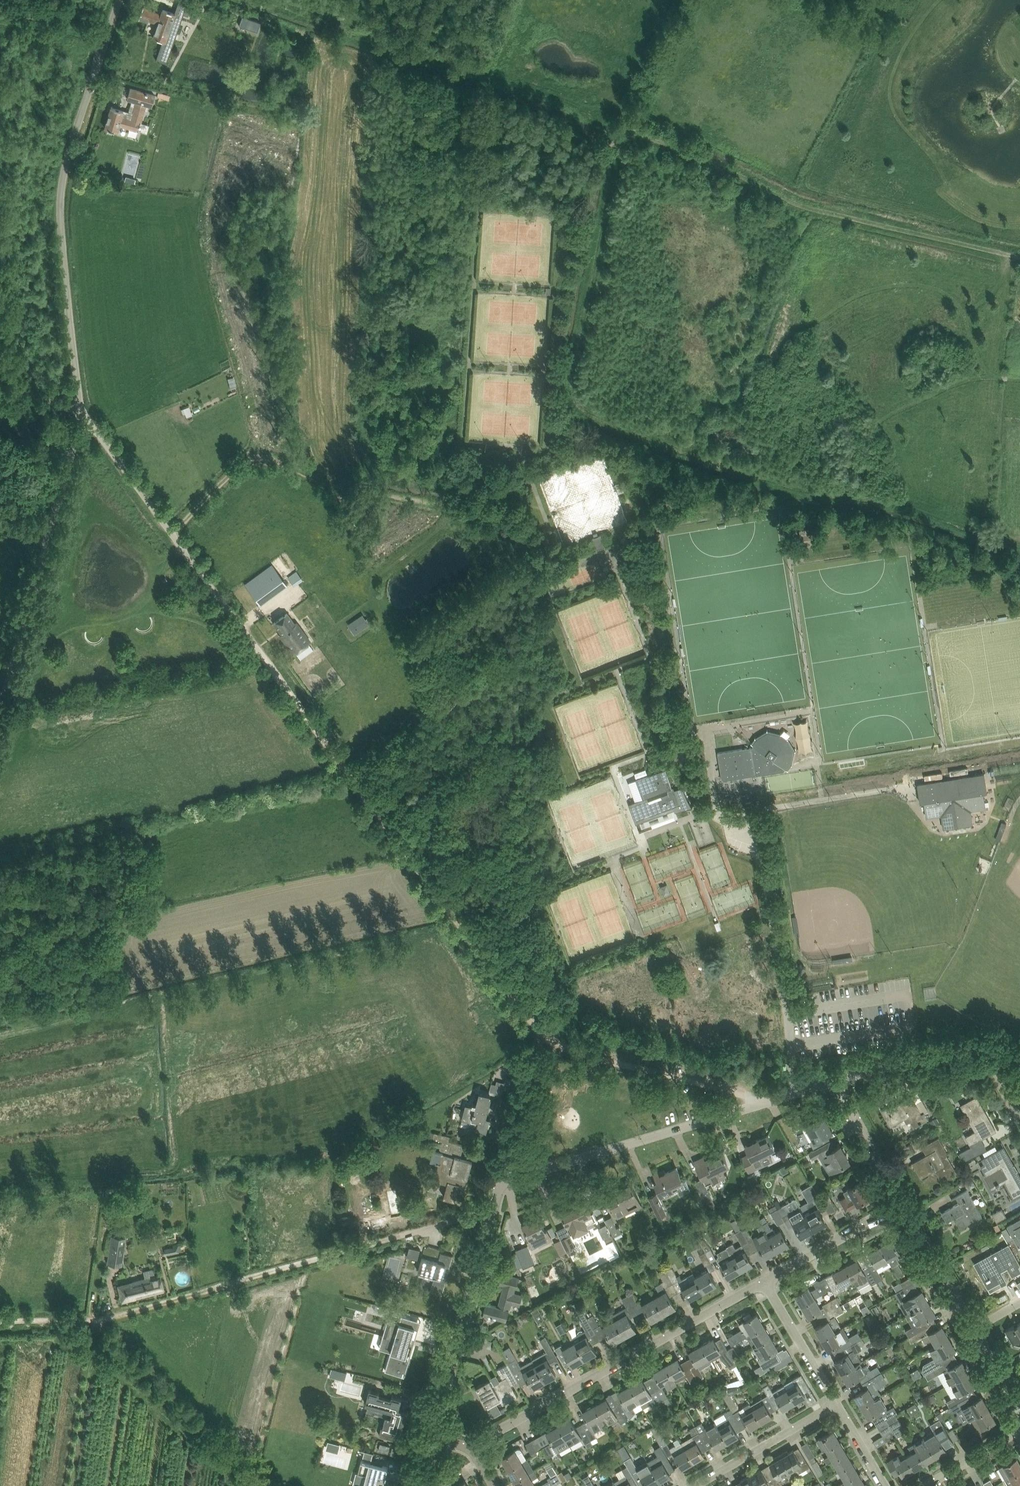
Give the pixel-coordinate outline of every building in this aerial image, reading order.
[(138,19),(139,19),(147,22),(148,20),(158,23),(153,38),(162,41),(159,50),(156,60),(166,63),(168,57),(166,56),(181,13),(183,14),(188,16),(193,0),(192,0),(179,0),(174,13),(172,13),(163,9),(161,15),(151,11),(151,10),(142,7),(138,19)] [(257,32),(260,23),(242,17),(239,26),(257,32)] [(111,107),(105,128),(115,131),(118,132),(119,126),(138,131),(139,127),(140,127),(141,123),(147,104),(151,105),(152,99),(153,99),(155,95),(130,88),(127,99),(133,100),(129,114),(123,112),(123,111),(111,107)] [(189,406),(183,409),(187,417),(192,415),(189,406)] [(563,543),(627,523),(605,457),(541,477),(550,506),(553,506),(556,516),(555,517),(563,543)] [(635,511),(630,502),(623,505),(627,515),(635,511)] [(601,533),(592,537),(597,549),(605,546),(601,533)] [(271,565),(245,584),(260,604),(267,599),(259,588),(271,580),(279,590),(286,585),(271,565)] [(288,614),(275,623),(283,634),(281,636),(294,654),(311,642),(297,624),(296,625),(288,614)] [(366,619),(351,629),(355,634),(369,624),(366,619)] [(792,763),(795,751),(788,738),(782,733),(767,731),(755,737),(751,743),(754,745),(752,747),(728,751),(718,752),(722,780),(784,770),(786,768),(788,770),(789,769),(786,767),(789,762),(792,765),(793,764),(792,763)] [(681,784),(672,787),(665,769),(636,780),(643,798),(647,797),(653,813),(674,805),(676,810),(689,805),(695,803),(691,798),(686,792),(683,787),(681,784)] [(986,808),(983,793),(987,793),(984,774),(918,784),(921,803),(925,803),(927,817),(942,815),(944,828),(944,827),(972,823),(972,824),(973,824),(971,810),(986,808)] [(802,973),(806,968),(800,964),(797,969),(802,973)] [(492,1083),(489,1093),(495,1094),(496,1091),(502,1093),(503,1089),(509,1090),(512,1078),(506,1076),(504,1082),(498,1081),(497,1084),(492,1083)] [(491,1094),(480,1091),(476,1104),(473,1103),(472,1106),(466,1104),(462,1119),(461,1125),(476,1129),(477,1129),(487,1132),(490,1119),(486,1117),(488,1112),(486,1111),(491,1094)] [(916,1103),(912,1096),(902,1101),(902,1102),(889,1109),(887,1106),(882,1110),(891,1126),(899,1121),(904,1118),(907,1123),(911,1121),(914,1127),(928,1119),(925,1113),(928,1111),(922,1100),(916,1103)] [(972,1146),(959,1153),(964,1161),(969,1158),(986,1148),(982,1141),(980,1142),(980,1141),(979,1140),(996,1130),(992,1123),(985,1115),(984,1113),(985,1112),(977,1096),(968,1101),(969,1104),(963,1108),(967,1116),(969,1115),(978,1131),(976,1132),(975,1133),(975,1132),(966,1137),(972,1146)] [(827,1134),(832,1131),(822,1112),(805,1122),(814,1138),(809,1140),(814,1148),(830,1139),(827,1134)] [(933,1127),(940,1123),(937,1118),(930,1122),(933,1127)] [(450,1153),(453,1141),(449,1140),(450,1136),(435,1132),(433,1140),(442,1142),(440,1150),(450,1153)] [(775,1148),(768,1135),(757,1140),(757,1139),(746,1145),(750,1154),(743,1157),(749,1170),(756,1167),(756,1168),(772,1160),(768,1151),(774,1148),(774,1149),(775,1148)] [(956,1171),(947,1154),(948,1153),(939,1137),(925,1145),(929,1153),(912,1162),(921,1177),(935,1170),(941,1181),(958,1172),(958,1171),(956,1171)] [(841,1145),(825,1154),(825,1152),(819,1156),(829,1174),(850,1162),(841,1145)] [(825,1152),(821,1146),(813,1150),(809,1153),(813,1159),(819,1156),(825,1152)] [(1019,1194),(1019,1176),(1017,1171),(1018,1170),(1018,1169),(1015,1171),(1013,1166),(1015,1165),(1015,1164),(1014,1165),(1004,1147),(1005,1147),(1004,1146),(982,1159),(983,1159),(986,1164),(982,1166),(986,1174),(984,1175),(984,1174),(983,1174),(992,1190),(993,1190),(992,1189),(1005,1182),(1014,1197),(1013,1198),(1019,1194)] [(702,1178),(694,1183),(696,1187),(702,1198),(708,1209),(716,1205),(710,1193),(706,1185),(712,1182),(712,1183),(727,1176),(723,1169),(730,1166),(722,1150),(707,1157),(694,1163),(702,1178)] [(465,1183),(467,1178),(472,1161),(439,1152),(433,1151),(430,1162),(439,1164),(435,1179),(448,1183),(444,1196),(455,1199),(460,1181),(465,1183)] [(661,1171),(654,1174),(658,1183),(655,1184),(656,1188),(659,1193),(661,1197),(670,1192),(672,1194),(679,1191),(681,1194),(690,1189),(686,1180),(683,1181),(677,1167),(676,1168),(666,1173),(666,1172),(662,1174),(661,1171)] [(751,1183),(757,1180),(754,1173),(748,1177),(751,1183)] [(973,1179),(967,1182),(970,1188),(976,1185),(973,1179)] [(858,1204),(870,1197),(861,1182),(844,1191),(846,1196),(841,1199),(842,1201),(846,1210),(857,1204),(858,1204)] [(635,1193),(631,1184),(620,1189),(620,1188),(616,1190),(617,1194),(609,1198),(613,1207),(618,1216),(641,1205),(635,1193)] [(812,1184),(806,1187),(812,1198),(811,1198),(813,1202),(814,1201),(817,1208),(818,1208),(824,1205),(823,1204),(824,1204),(818,1194),(812,1184)] [(936,1187),(935,1191),(936,1194),(939,1195),(942,1193),(943,1190),(942,1187),(939,1186),(936,1187)] [(807,1202),(801,1206),(806,1214),(814,1229),(826,1222),(821,1213),(818,1208),(817,1208),(814,1201),(813,1202),(811,1198),(812,1198),(806,1187),(802,1189),(809,1201),(807,1202)] [(977,1219),(982,1216),(971,1197),(967,1190),(956,1196),(959,1202),(951,1207),(942,1212),(947,1221),(954,1217),(961,1228),(977,1219)] [(667,1214),(657,1193),(656,1193),(649,1197),(649,1196),(648,1197),(658,1218),(667,1214)] [(784,1204),(778,1208),(785,1220),(788,1226),(794,1222),(797,1227),(802,1236),(814,1229),(806,1214),(801,1206),(796,1198),(784,1204)] [(591,1213),(585,1200),(574,1206),(573,1203),(563,1208),(564,1211),(562,1212),(568,1225),(570,1224),(575,1233),(588,1227),(587,1225),(597,1220),(594,1212),(591,1213)] [(829,1215),(837,1210),(831,1200),(824,1204),(823,1204),(824,1205),(829,1215)] [(778,1208),(771,1212),(778,1224),(785,1220),(778,1208)] [(999,1210),(992,1213),(996,1222),(1003,1218),(999,1210)] [(373,1229),(388,1225),(385,1213),(376,1215),(377,1218),(371,1219),(373,1229)] [(617,1228),(616,1227),(611,1216),(606,1219),(611,1229),(614,1237),(622,1233),(619,1227),(617,1228)] [(543,1226),(539,1217),(528,1222),(528,1221),(524,1223),(528,1231),(526,1232),(532,1246),(551,1237),(547,1228),(547,1229),(545,1230),(543,1226)] [(767,1222),(762,1224),(777,1250),(788,1243),(783,1234),(781,1230),(776,1233),(772,1227),(771,1228),(767,1222)] [(1007,1226),(1019,1250),(1019,1226),(1015,1229),(1012,1223),(1007,1226)] [(761,1234),(755,1237),(761,1248),(765,1256),(777,1250),(762,1224),(757,1227),(761,1234)] [(741,1229),(748,1241),(753,1238),(746,1226),(741,1229)] [(1006,1228),(1002,1230),(1008,1241),(1012,1238),(1006,1228)] [(736,1232),(735,1232),(742,1245),(748,1241),(741,1229),(736,1232)] [(122,1266),(126,1237),(111,1235),(107,1263),(122,1266)] [(569,1255),(576,1252),(574,1248),(575,1247),(569,1235),(561,1239),(569,1255)] [(881,1246),(888,1259),(891,1265),(892,1266),(899,1263),(900,1262),(897,1258),(901,1255),(900,1252),(893,1239),(892,1240),(888,1243),(884,1244),(882,1246),(881,1246)] [(706,1242),(701,1244),(703,1246),(705,1251),(711,1262),(717,1259),(710,1247),(706,1242)] [(165,1255),(181,1251),(180,1243),(164,1247),(165,1255)] [(733,1243),(727,1246),(740,1270),(741,1270),(752,1264),(753,1263),(748,1255),(745,1250),(746,1250),(742,1245),(736,1248),(733,1243)] [(974,1263),(979,1273),(984,1270),(988,1278),(987,1279),(984,1280),(984,1281),(988,1288),(989,1288),(1000,1282),(1001,1284),(1002,1284),(1007,1282),(1007,1281),(1003,1273),(1002,1271),(1008,1268),(1009,1270),(1012,1276),(1013,1275),(1019,1271),(1019,1267),(1019,1266),(1019,1265),(1019,1264),(1009,1244),(1003,1248),(1002,1248),(992,1254),(991,1254),(975,1263),(974,1263)] [(523,1268),(536,1263),(528,1245),(516,1250),(523,1268)] [(418,1259),(420,1249),(410,1246),(407,1256),(418,1259)] [(442,1250),(428,1246),(427,1248),(425,1247),(422,1257),(418,1271),(435,1275),(430,1291),(442,1294),(453,1255),(441,1252),(442,1250)] [(720,1256),(718,1258),(719,1260),(720,1263),(728,1277),(729,1277),(740,1270),(727,1246),(726,1247),(727,1247),(723,1249),(719,1252),(720,1254),(719,1254),(720,1256)] [(875,1263),(869,1266),(877,1281),(878,1281),(882,1279),(883,1278),(879,1272),(878,1268),(877,1265),(888,1259),(881,1246),(878,1248),(870,1252),(869,1253),(875,1263)] [(699,1254),(699,1255),(705,1265),(711,1262),(705,1251),(699,1254)] [(863,1269),(857,1259),(846,1266),(853,1278),(859,1288),(871,1282),(872,1284),(877,1281),(869,1266),(863,1269)] [(668,1260),(662,1264),(665,1269),(673,1283),(679,1280),(682,1285),(684,1289),(689,1299),(704,1291),(696,1277),(689,1280),(687,1276),(682,1279),(679,1274),(677,1276),(671,1265),(668,1260)] [(831,1274),(825,1277),(831,1287),(835,1294),(845,1289),(842,1284),(852,1279),(853,1278),(846,1266),(834,1272),(831,1274)] [(155,1275),(153,1268),(143,1271),(144,1277),(117,1284),(122,1301),(164,1290),(162,1281),(160,1273),(155,1275)] [(661,1294),(655,1298),(664,1313),(669,1310),(675,1307),(670,1297),(664,1288),(673,1283),(665,1269),(662,1270),(659,1272),(664,1280),(656,1285),(661,1294)] [(708,1270),(696,1277),(704,1291),(716,1284),(709,1272),(708,1270)] [(517,1288),(520,1278),(503,1273),(500,1283),(504,1284),(498,1306),(486,1303),(483,1314),(493,1316),(507,1320),(511,1304),(520,1306),(523,1295),(514,1292),(516,1287),(517,1288)] [(911,1276),(901,1282),(904,1288),(914,1282),(911,1276)] [(831,1287),(825,1277),(820,1280),(817,1280),(813,1282),(817,1288),(811,1291),(808,1287),(796,1294),(797,1296),(796,1297),(797,1299),(797,1301),(800,1306),(815,1298),(826,1291),(826,1290),(831,1287)] [(901,1303),(907,1304),(911,1312),(929,1302),(928,1302),(922,1291),(922,1290),(920,1292),(914,1282),(904,1288),(895,1292),(901,1303)] [(633,1292),(627,1295),(633,1305),(638,1303),(639,1302),(633,1292)] [(627,1307),(612,1315),(615,1320),(624,1336),(624,1335),(630,1332),(632,1331),(635,1329),(635,1330),(636,1329),(629,1318),(627,1314),(630,1312),(628,1308),(633,1305),(627,1295),(622,1298),(627,1307)] [(836,1297),(823,1305),(824,1307),(828,1313),(837,1307),(840,1305),(836,1297)] [(643,1304),(646,1309),(652,1320),(653,1320),(653,1319),(656,1317),(658,1316),(663,1313),(664,1313),(655,1298),(643,1304)] [(815,1298),(800,1306),(803,1312),(805,1312),(806,1315),(808,1314),(809,1316),(815,1312),(821,1308),(815,1298)] [(918,1323),(906,1329),(910,1336),(924,1328),(923,1326),(925,1324),(923,1320),(933,1315),(935,1314),(935,1313),(932,1308),(930,1305),(928,1302),(929,1302),(911,1312),(918,1323)] [(837,1307),(828,1313),(831,1318),(841,1313),(844,1311),(840,1305),(837,1307)] [(876,1305),(872,1308),(876,1315),(880,1313),(876,1305)] [(540,1311),(533,1314),(538,1323),(545,1319),(540,1311)] [(578,1334),(572,1337),(575,1343),(584,1358),(590,1355),(595,1352),(596,1352),(592,1344),(587,1337),(596,1332),(593,1328),(588,1318),(584,1312),(580,1315),(583,1320),(581,1321),(586,1330),(584,1331),(583,1330),(581,1330),(580,1330),(579,1331),(578,1332),(578,1333),(578,1334)] [(744,1322),(740,1324),(743,1329),(746,1336),(752,1332),(764,1325),(757,1314),(746,1321),(745,1320),(744,1321),(745,1321),(744,1322)] [(588,1318),(593,1328),(599,1325),(593,1315),(588,1318)] [(394,1340),(385,1371),(404,1376),(408,1363),(402,1361),(406,1346),(408,1346),(414,1327),(410,1326),(412,1319),(402,1316),(399,1325),(391,1323),(387,1338),(394,1340)] [(517,1320),(513,1323),(517,1329),(521,1326),(517,1320)] [(615,1320),(603,1327),(608,1335),(612,1343),(613,1342),(618,1339),(624,1336),(615,1320)] [(822,1324),(816,1328),(822,1339),(835,1331),(828,1321),(828,1320),(822,1324)] [(1006,1330),(1013,1343),(1019,1345),(1019,1321),(1006,1330)] [(746,1336),(753,1348),(753,1347),(755,1346),(771,1337),(764,1325),(752,1332),(746,1336)] [(910,1336),(908,1337),(911,1343),(922,1337),(925,1343),(933,1338),(936,1344),(949,1337),(948,1337),(947,1334),(945,1331),(942,1326),(939,1327),(930,1332),(927,1333),(924,1328),(910,1336)] [(835,1331),(822,1339),(829,1349),(832,1348),(835,1354),(838,1352),(847,1347),(857,1341),(862,1338),(859,1332),(848,1338),(842,1327),(835,1331)] [(547,1351),(532,1359),(544,1381),(545,1380),(550,1377),(555,1374),(556,1375),(556,1374),(551,1365),(554,1363),(549,1353),(554,1350),(545,1336),(543,1333),(539,1336),(540,1339),(543,1343),(542,1343),(547,1351)] [(733,1335),(728,1338),(732,1344),(737,1341),(734,1336),(733,1335)] [(479,1344),(491,1346),(492,1339),(480,1337),(479,1344)] [(771,1337),(755,1346),(761,1357),(758,1359),(761,1364),(764,1368),(765,1371),(772,1367),(771,1365),(781,1359),(777,1352),(775,1350),(778,1348),(771,1337)] [(933,1369),(944,1363),(940,1357),(943,1356),(955,1349),(955,1348),(955,1349),(949,1338),(949,1337),(936,1344),(930,1348),(936,1358),(924,1364),(922,1370),(925,1374),(933,1369)] [(702,1345),(711,1361),(720,1355),(722,1360),(730,1368),(731,1367),(736,1364),(734,1360),(728,1350),(722,1340),(716,1343),(715,1341),(713,1338),(713,1339),(708,1341),(705,1343),(702,1345)] [(836,1361),(834,1362),(837,1367),(838,1366),(842,1372),(860,1361),(862,1361),(857,1352),(862,1349),(860,1346),(865,1343),(862,1338),(857,1341),(847,1347),(851,1353),(842,1358),(836,1361)] [(556,1347),(555,1347),(566,1366),(570,1364),(572,1363),(573,1365),(573,1364),(576,1362),(578,1361),(584,1358),(575,1343),(565,1348),(561,1344),(560,1345),(560,1346),(556,1348),(556,1347)] [(693,1357),(687,1360),(698,1380),(704,1377),(699,1369),(712,1362),(711,1361),(702,1345),(701,1345),(699,1347),(695,1349),(691,1351),(690,1351),(693,1357)] [(891,1345),(886,1349),(890,1355),(896,1351),(892,1345),(891,1346),(891,1345)] [(733,1346),(728,1350),(734,1360),(739,1357),(733,1346)] [(514,1353),(505,1357),(508,1363),(514,1373),(518,1381),(520,1385),(529,1380),(533,1387),(545,1381),(536,1365),(535,1365),(532,1360),(521,1366),(514,1353)] [(666,1365),(676,1382),(688,1375),(692,1383),(698,1380),(687,1360),(681,1364),(678,1358),(677,1358),(677,1359),(672,1361),(669,1363),(666,1365)] [(781,1359),(771,1365),(772,1367),(775,1371),(784,1365),(781,1359)] [(944,1363),(933,1369),(937,1375),(938,1374),(945,1386),(950,1383),(969,1373),(969,1372),(968,1373),(967,1370),(965,1367),(962,1362),(962,1361),(960,1363),(958,1364),(955,1360),(945,1365),(944,1363)] [(860,1361),(842,1372),(849,1383),(859,1377),(863,1383),(874,1376),(870,1370),(867,1365),(864,1367),(860,1361)] [(511,1385),(518,1381),(514,1373),(508,1363),(497,1369),(502,1379),(493,1384),(490,1379),(476,1387),(486,1405),(500,1397),(504,1404),(518,1396),(511,1385)] [(655,1371),(654,1371),(656,1374),(661,1384),(666,1381),(668,1386),(676,1382),(666,1365),(663,1367),(660,1368),(655,1371)] [(914,1378),(922,1374),(919,1368),(911,1371),(914,1378)] [(866,1389),(856,1395),(862,1406),(879,1395),(882,1394),(878,1389),(886,1382),(881,1372),(874,1376),(863,1383),(866,1389)] [(952,1398),(947,1402),(950,1407),(967,1397),(966,1395),(964,1391),(972,1386),(975,1384),(972,1379),(970,1376),(969,1373),(950,1383),(957,1395),(952,1398)] [(795,1384),(787,1389),(795,1402),(805,1395),(804,1392),(810,1389),(802,1374),(793,1379),(792,1379),(795,1384)] [(631,1385),(630,1385),(640,1401),(643,1408),(656,1401),(657,1403),(662,1400),(657,1390),(651,1393),(649,1391),(643,1381),(642,1378),(641,1379),(642,1379),(637,1381),(634,1383),(631,1385)] [(768,1383),(763,1387),(767,1395),(768,1394),(776,1408),(782,1405),(784,1408),(795,1402),(787,1389),(784,1384),(773,1391),(768,1383)] [(621,1396),(615,1400),(618,1404),(627,1420),(630,1418),(636,1411),(633,1405),(640,1401),(630,1385),(627,1387),(624,1389),(619,1391),(621,1395),(621,1396)] [(662,1387),(657,1390),(662,1400),(664,1403),(670,1400),(668,1397),(662,1387)] [(370,1389),(366,1404),(369,1405),(376,1406),(374,1412),(375,1412),(386,1415),(385,1420),(383,1426),(382,1426),(379,1435),(395,1440),(398,1432),(400,1433),(401,1433),(405,1421),(408,1411),(406,1410),(409,1400),(392,1395),(391,1398),(379,1394),(380,1392),(370,1389)] [(751,1404),(761,1422),(772,1415),(770,1412),(776,1408),(768,1394),(767,1395),(751,1404)] [(887,1409),(879,1395),(862,1406),(868,1417),(875,1412),(878,1417),(874,1419),(877,1425),(887,1419),(895,1414),(898,1413),(894,1406),(887,1409)] [(967,1397),(950,1407),(952,1411),(955,1411),(957,1411),(958,1411),(960,1410),(963,1409),(969,1420),(971,1418),(989,1408),(988,1408),(987,1405),(985,1402),(982,1397),(982,1396),(979,1398),(971,1403),(970,1401),(968,1397),(967,1397)] [(595,1405),(606,1424),(618,1417),(621,1423),(627,1420),(618,1404),(614,1406),(612,1407),(606,1398),(606,1399),(601,1401),(598,1403),(595,1405)] [(744,1407),(734,1413),(743,1428),(748,1425),(750,1428),(761,1422),(751,1404),(750,1402),(743,1406),(744,1407)] [(908,1408),(907,1409),(911,1415),(919,1411),(918,1409),(915,1404),(908,1408)] [(588,1421),(582,1424),(591,1440),(597,1437),(593,1431),(606,1424),(595,1405),(594,1405),(595,1405),(592,1407),(589,1409),(584,1411),(583,1411),(588,1421)] [(989,1408),(971,1418),(981,1436),(991,1430),(988,1424),(996,1420),(995,1419),(992,1414),(990,1411),(989,1409),(989,1408)] [(717,1424),(727,1441),(738,1435),(736,1432),(743,1428),(734,1413),(733,1413),(731,1409),(725,1413),(727,1417),(727,1418),(717,1424)] [(685,1421),(690,1419),(685,1410),(680,1413),(685,1421)] [(559,1425),(570,1444),(582,1437),(586,1443),(588,1447),(593,1444),(591,1440),(582,1424),(576,1427),(571,1418),(570,1419),(565,1422),(562,1423),(559,1425)] [(880,1430),(890,1424),(887,1419),(877,1425),(880,1430)] [(893,1430),(896,1435),(897,1436),(906,1431),(899,1419),(890,1424),(893,1430)] [(702,1422),(695,1426),(699,1432),(709,1448),(714,1445),(716,1448),(727,1441),(717,1424),(715,1421),(705,1427),(702,1422)] [(883,1435),(893,1430),(890,1424),(880,1430),(883,1435)] [(542,1434),(537,1438),(542,1448),(553,1441),(558,1451),(570,1444),(559,1425),(556,1427),(553,1429),(548,1431),(547,1431),(547,1432),(542,1435),(542,1434)] [(652,1428),(651,1429),(660,1443),(662,1446),(667,1456),(673,1453),(674,1456),(675,1456),(677,1459),(682,1467),(693,1461),(682,1442),(676,1445),(675,1444),(670,1448),(665,1439),(666,1436),(663,1436),(662,1436),(660,1433),(660,1431),(661,1429),(658,1428),(657,1425),(654,1427),(652,1428)] [(924,1436),(925,1439),(935,1456),(946,1450),(944,1446),(946,1445),(947,1446),(953,1442),(948,1432),(943,1425),(924,1436)] [(953,1429),(948,1432),(953,1442),(959,1438),(953,1429)] [(825,1450),(827,1449),(840,1441),(833,1430),(817,1440),(822,1449),(823,1451),(825,1450)] [(873,1441),(877,1447),(886,1441),(893,1437),(895,1436),(896,1435),(893,1430),(883,1435),(873,1441)] [(692,1436),(682,1442),(693,1461),(704,1455),(702,1452),(709,1448),(699,1432),(692,1436)] [(537,1438),(531,1441),(537,1451),(542,1448),(537,1438)] [(935,1456),(925,1439),(921,1442),(920,1440),(914,1444),(925,1462),(935,1456)] [(531,1441),(526,1444),(531,1454),(537,1451),(531,1441)] [(827,1463),(833,1459),(846,1452),(840,1441),(827,1449),(831,1454),(824,1458),(827,1463)] [(809,1459),(815,1455),(807,1442),(801,1445),(809,1459)] [(380,1443),(379,1450),(388,1453),(390,1446),(380,1443)] [(659,1455),(648,1461),(652,1468),(659,1481),(670,1474),(669,1472),(675,1469),(667,1456),(662,1446),(660,1443),(654,1447),(655,1448),(659,1455)] [(914,1469),(925,1462),(914,1444),(909,1447),(912,1453),(907,1456),(914,1469)] [(515,1450),(502,1457),(503,1458),(506,1463),(507,1466),(509,1469),(527,1459),(521,1449),(520,1448),(519,1448),(518,1449),(515,1450)] [(806,1461),(800,1449),(795,1452),(793,1450),(789,1453),(787,1450),(781,1454),(794,1476),(799,1473),(810,1466),(806,1461)] [(365,1450),(363,1458),(371,1460),(373,1453),(365,1450)] [(840,1470),(852,1462),(846,1452),(833,1459),(840,1470)] [(906,1456),(904,1452),(902,1453),(888,1462),(895,1474),(901,1471),(903,1475),(914,1469),(907,1456),(906,1456)] [(777,1485),(789,1479),(794,1476),(781,1454),(774,1458),(776,1460),(771,1463),(772,1465),(767,1468),(777,1485)] [(624,1459),(628,1466),(631,1471),(634,1476),(639,1485),(644,1485),(647,1484),(648,1485),(650,1485),(659,1481),(652,1468),(648,1461),(637,1468),(630,1456),(624,1459)] [(1010,1476),(1019,1471),(1019,1463),(1017,1457),(999,1468),(1005,1479),(1010,1476)] [(527,1459),(509,1469),(512,1474),(514,1477),(516,1480),(534,1469),(527,1458),(527,1459)] [(383,1482),(384,1482),(388,1467),(361,1460),(358,1473),(360,1474),(366,1475),(363,1485),(382,1485),(383,1482)] [(815,1470),(821,1467),(817,1460),(811,1463),(815,1470)] [(846,1480),(858,1473),(852,1462),(840,1470),(846,1480)] [(614,1482),(617,1485),(632,1485),(628,1479),(634,1476),(631,1471),(628,1466),(622,1469),(626,1475),(614,1482)] [(819,1476),(824,1473),(821,1467),(815,1470),(819,1476)] [(767,1468),(762,1471),(761,1469),(750,1475),(756,1485),(776,1485),(777,1485),(767,1468)] [(516,1480),(516,1481),(517,1482),(519,1485),(517,1485),(533,1485),(535,1485),(532,1480),(538,1476),(534,1469),(516,1480)] [(567,1479),(562,1470),(558,1473),(563,1481),(567,1479)] [(1006,1485),(1007,1485),(1019,1485),(1019,1471),(1010,1476),(1013,1481),(1008,1484),(1006,1485)] [(451,1473),(436,1482),(438,1485),(468,1485),(465,1481),(458,1484),(451,1473)] [(539,1485),(552,1485),(561,1481),(556,1473),(551,1476),(548,1478),(549,1480),(539,1485)] [(865,1483),(858,1473),(846,1480),(841,1483),(842,1485),(860,1485),(865,1483)] [(750,1475),(738,1482),(740,1484),(737,1485),(756,1485),(750,1475)]
